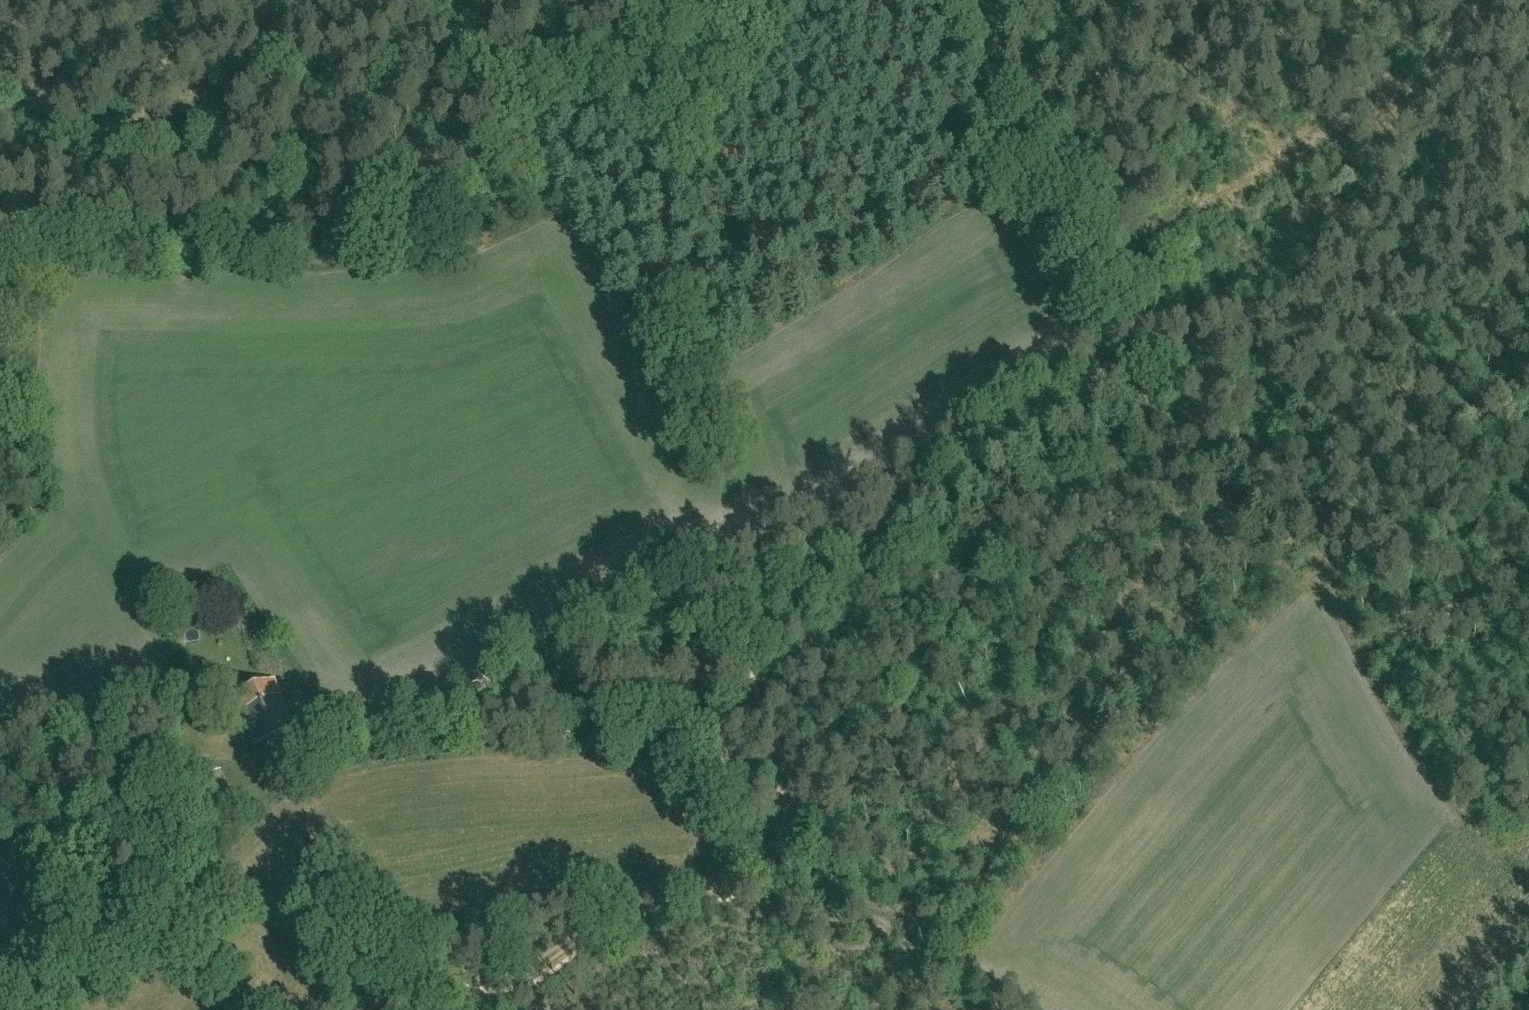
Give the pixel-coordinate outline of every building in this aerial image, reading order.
[(233,695),(253,746),(294,729),(275,679),(233,695)]
